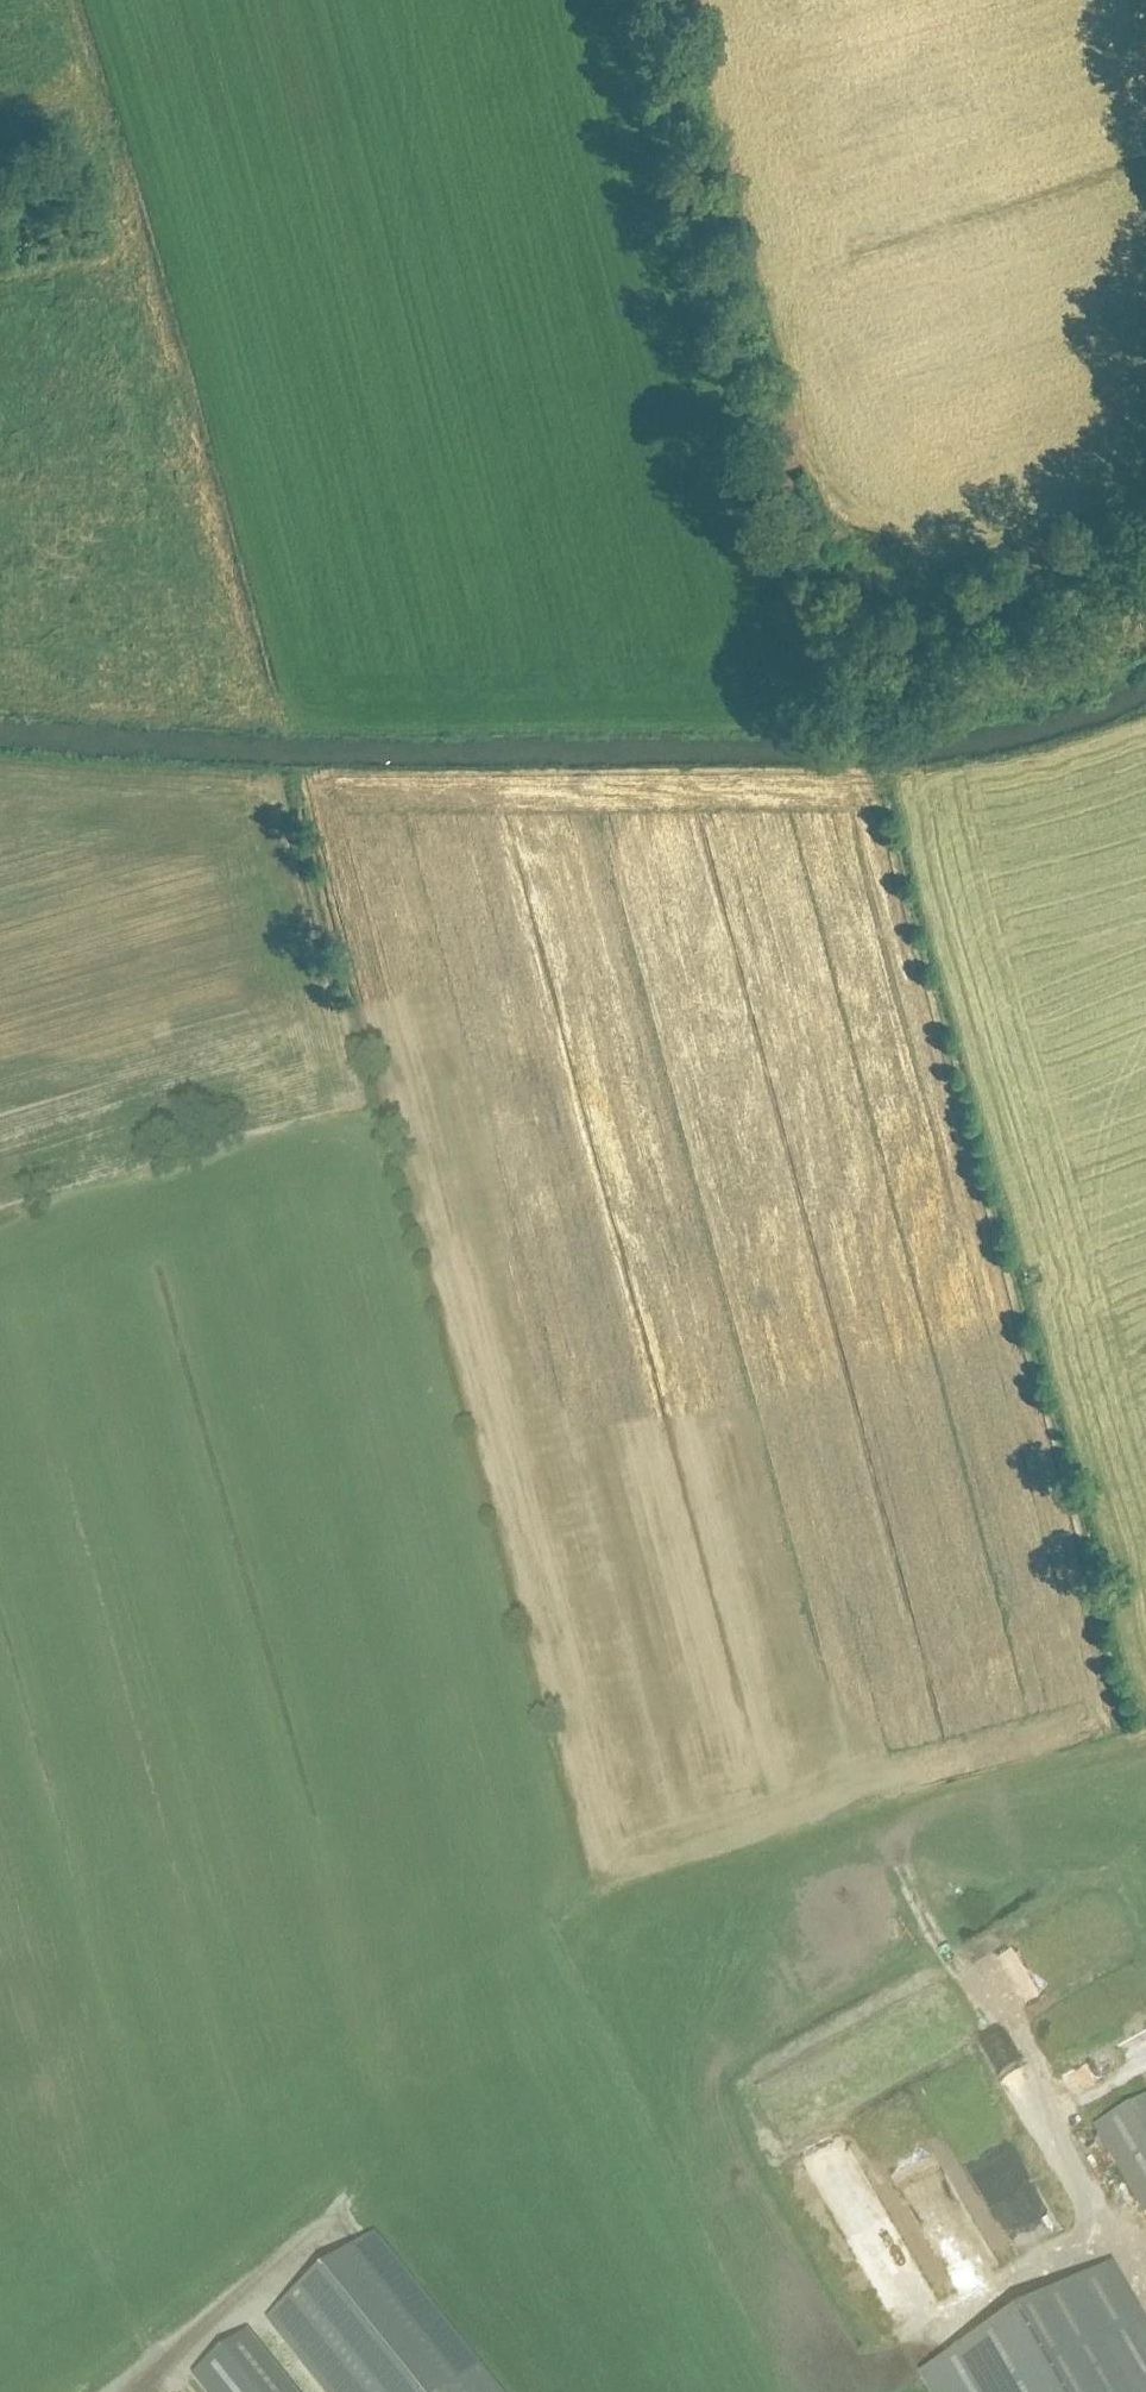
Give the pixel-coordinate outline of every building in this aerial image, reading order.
[(1094,2130),(1143,2218),(1145,2216),(1145,2100),(1094,2130)] [(977,2174),(1001,2159),(974,2114),(949,2128),(977,2174)] [(837,2138),(837,2145),(812,2146),(800,2152),(881,2316),(921,2297),(915,2285),(907,2286),(892,2293),(891,2283),(889,2279),(888,2253),(886,2249),(884,2212),(870,2213),(869,2198),(854,2168),(855,2174),(840,2146),(842,2145),(840,2145),(837,2138)] [(895,2162),(945,2273),(972,2261),(922,2149),(895,2162)] [(992,2175),(1021,2234),(1049,2220),(1031,2185),(1020,2191),(1010,2173),(1019,2168),(1017,2162),(992,2175)] [(266,2320),(325,2391),(496,2391),(477,2369),(368,2236),(266,2320)] [(923,2376),(932,2391),(1145,2391),(1145,2325),(1113,2267),(923,2376)] [(246,2336),(194,2378),(206,2391),(291,2391),(246,2336)]
